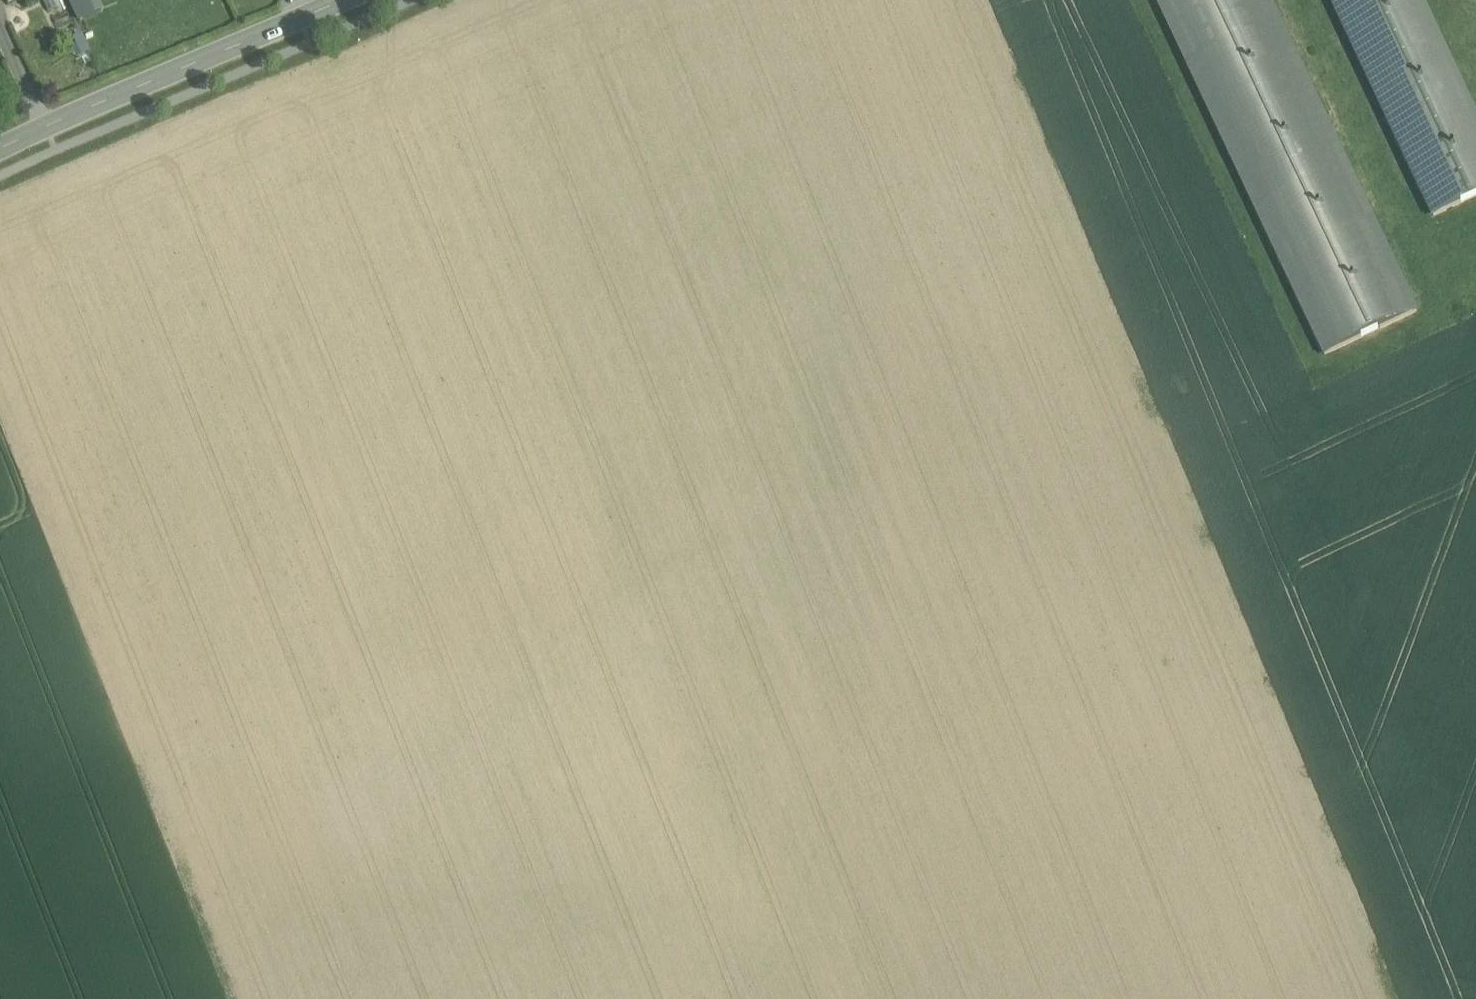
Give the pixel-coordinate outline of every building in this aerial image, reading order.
[(77,22),(105,10),(101,0),(68,0),(77,22)] [(1325,357),(1417,313),(1267,0),(1154,0),(1325,357)] [(1434,216),(1475,197),(1475,114),(1422,0),(1332,0),(1434,216)]
